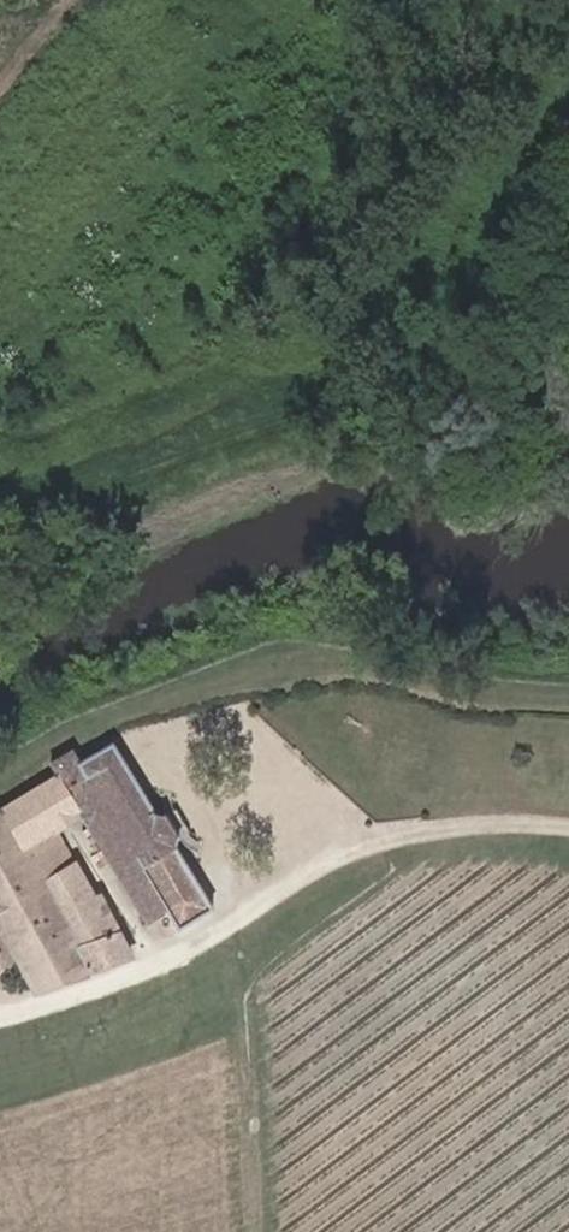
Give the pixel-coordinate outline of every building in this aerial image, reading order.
[(111,746),(110,748),(82,764),(74,753),(54,765),(62,778),(0,813),(0,969),(23,958),(41,991),(130,957),(115,927),(112,929),(79,868),(48,886),(29,852),(60,832),(85,816),(163,942),(212,911),(177,855),(183,841),(168,816),(153,818),(111,746)] [(79,868),(60,832),(29,852),(48,886),(79,868)]
